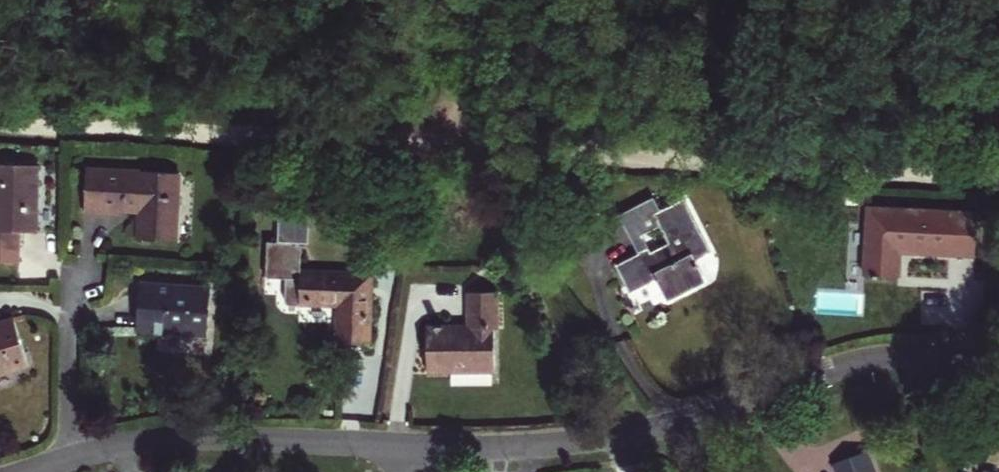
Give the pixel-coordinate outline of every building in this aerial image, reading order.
[(21,228),(38,229),(40,164),(0,162),(0,259),(21,260),(21,228)] [(139,209),(138,235),(178,238),(182,171),(87,166),(85,209),(116,210),(116,208),(139,209)] [(710,248),(684,195),(654,209),(668,240),(650,248),(648,244),(637,248),(638,251),(616,262),(629,288),(657,275),(667,294),(705,275),(696,255),(710,248)] [(649,198),(620,211),(637,248),(648,244),(650,248),(668,240),(654,209),(649,198)] [(865,270),(901,272),(903,247),(976,250),(979,210),(868,204),(865,270)] [(339,338),(342,338),(366,339),(368,273),(300,271),(301,235),(267,234),(266,277),(285,277),(284,298),(339,299),(339,338)] [(208,284),(142,279),(139,323),(139,326),(205,330),(208,284)] [(498,289),(467,289),(467,323),(427,324),(428,366),(495,366),(495,326),(498,326),(498,289)] [(15,315),(0,319),(0,371),(29,363),(15,315)] [(867,447),(834,459),(839,471),(877,471),(867,447)]
